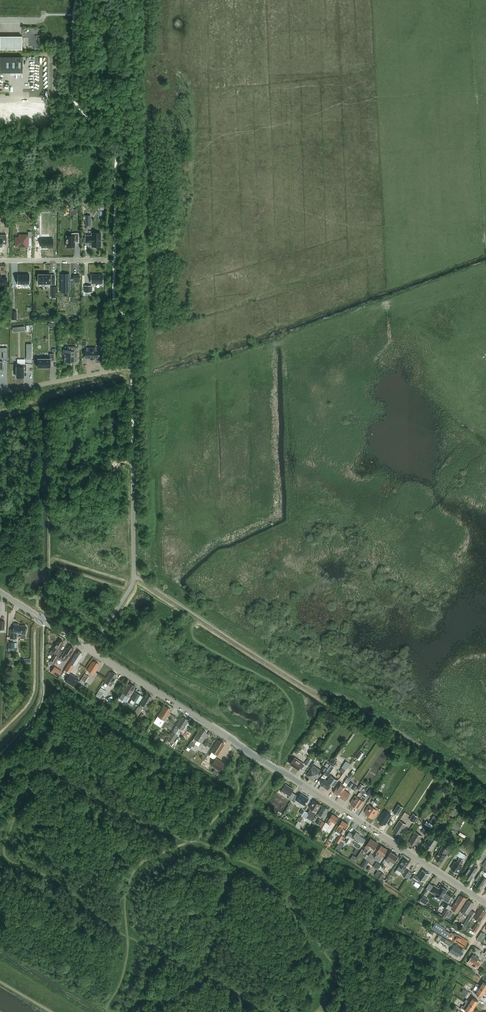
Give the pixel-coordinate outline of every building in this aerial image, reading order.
[(4,49),(22,49),(22,36),(0,36),(0,49),(4,49)] [(23,73),(23,57),(0,57),(0,73),(23,73)] [(28,116),(28,120),(44,120),(44,105),(27,105),(28,108),(24,108),(24,105),(3,105),(3,109),(4,109),(4,120),(24,120),(24,116),(28,116)] [(16,237),(16,246),(29,246),(29,237),(31,237),(31,231),(28,231),(28,234),(22,234),(22,237),(16,237)] [(66,235),(66,246),(75,246),(75,242),(75,239),(79,239),(79,232),(75,232),(75,233),(72,233),(72,235),(66,235)] [(101,246),(101,233),(92,233),(92,235),(86,235),(86,243),(92,243),(92,246),(94,246),(95,247),(98,247),(99,246),(101,246)] [(42,239),(42,247),(53,247),(53,239),(42,239)] [(50,272),(38,272),(38,281),(50,281),(50,282),(54,282),(54,273),(50,273),(50,272)] [(17,274),(17,283),(30,283),(30,274),(17,274)] [(61,274),(61,288),(69,288),(69,274),(61,274)] [(101,282),(102,282),(102,275),(94,275),(94,274),(91,274),(91,282),(92,282),(92,283),(95,283),(95,282),(98,282),(98,283),(101,283),(101,282)] [(86,350),(86,357),(90,357),(91,357),(94,357),(95,357),(99,357),(99,354),(99,353),(99,350),(97,350),(91,350),(91,347),(86,347),(86,350)] [(64,349),(64,354),(65,354),(65,357),(64,357),(64,358),(65,358),(65,361),(70,361),(70,362),(74,362),(74,358),(77,358),(78,358),(78,348),(72,348),(71,351),(70,351),(70,350),(64,349)] [(38,359),(38,368),(51,368),(51,361),(55,361),(54,354),(50,354),(50,359),(38,359)] [(16,363),(16,377),(24,377),(24,370),(27,370),(27,363),(24,363),(16,363)] [(25,637),(26,626),(19,625),(19,623),(14,623),(14,629),(10,629),(10,638),(17,638),(17,633),(21,633),(20,637),(21,638),(24,638),(25,637)] [(57,641),(49,653),(52,655),(53,653),(55,654),(51,660),(50,663),(53,664),(54,662),(55,662),(57,658),(58,656),(56,655),(60,650),(64,644),(63,643),(63,642),(60,639),(58,642),(57,641)] [(70,655),(74,649),(73,649),(74,647),(70,645),(68,648),(67,647),(60,658),(65,661),(69,655),(70,655)] [(65,670),(69,673),(74,665),(75,666),(82,655),(81,654),(82,653),(79,650),(77,653),(76,652),(65,670)] [(87,670),(93,674),(99,665),(98,664),(99,663),(95,660),(94,662),(92,661),(87,670)] [(59,677),(61,674),(62,671),(54,666),(51,672),(59,677)] [(111,686),(117,676),(116,675),(117,674),(113,672),(112,673),(110,672),(104,682),(111,686)] [(70,673),(65,681),(74,686),(79,678),(70,673)] [(85,673),(81,679),(85,682),(89,676),(85,673)] [(134,686),(131,683),(130,685),(128,684),(118,700),(124,704),(135,688),(134,687),(134,686)] [(100,687),(96,695),(100,698),(105,690),(100,687)] [(135,694),(133,697),(131,699),(136,702),(140,695),(136,692),(135,694)] [(146,695),(140,704),(147,708),(152,699),(151,698),(152,697),(148,694),(147,695),(146,695)] [(138,716),(142,709),(138,706),(133,713),(138,716)] [(161,726),(165,720),(171,710),(170,710),(170,708),(167,706),(166,707),(164,706),(154,722),(161,726)] [(140,721),(145,715),(142,713),(138,719),(134,716),(132,719),(138,723),(140,720),(140,721)] [(182,717),(177,726),(181,729),(183,730),(188,722),(187,721),(188,719),(184,717),(184,718),(182,717)] [(176,725),(173,731),(178,734),(181,729),(177,726),(176,725)] [(192,740),(189,744),(192,746),(193,747),(195,744),(197,740),(201,742),(206,733),(205,732),(206,731),(202,729),(201,730),(200,729),(193,740),(192,740)] [(173,731),(167,739),(173,743),(178,734),(173,731)] [(211,751),(212,752),(217,755),(224,745),(223,744),(224,742),(220,740),(219,741),(218,740),(211,751)] [(309,756),(305,763),(308,766),(313,759),(309,756)] [(217,757),(212,764),(220,770),(225,762),(217,757)] [(299,770),(304,763),(295,757),(290,764),(299,770)] [(331,764),(324,774),(326,776),(327,776),(334,766),(331,764)] [(311,768),(306,775),(314,780),(319,773),(321,770),(314,765),(311,768)] [(339,780),(342,782),(348,774),(346,773),(345,772),(339,780)] [(323,781),(321,784),(328,789),(332,784),(334,786),(338,781),(331,776),(328,781),(324,779),(323,781)] [(347,786),(342,783),(341,782),(339,785),(338,785),(334,792),(340,796),(344,789),(347,786)] [(286,783),(282,790),(290,795),(288,798),(291,800),(295,795),(292,793),(292,792),(294,789),(286,783)] [(366,790),(369,786),(368,786),(366,789),(364,787),(361,792),(360,792),(357,796),(355,795),(351,802),(352,803),(351,804),(355,806),(362,795),(366,790)] [(346,800),(350,794),(344,789),(340,796),(346,800)] [(295,795),(291,800),(295,802),(296,799),(305,805),(309,798),(301,793),(298,797),(295,795)] [(367,798),(362,795),(355,806),(358,809),(359,808),(361,809),(365,802),(364,801),(367,798)] [(315,817),(314,816),(321,805),(314,800),(309,807),(311,808),(308,813),(309,814),(307,817),(312,821),(315,817)] [(369,815),(377,803),(375,802),(372,806),(369,804),(365,811),(366,812),(365,813),(369,815)] [(380,811),(375,807),(377,803),(369,815),(373,818),(373,817),(375,818),(380,811)] [(399,803),(394,812),(399,815),(404,807),(399,803)] [(324,818),(328,811),(327,810),(328,809),(324,806),(324,807),(323,807),(318,814),(324,818)] [(389,818),(392,815),(385,810),(379,820),(380,821),(379,822),(383,825),(384,823),(385,824),(388,821),(389,821),(390,819),(389,818)] [(410,819),(415,822),(418,816),(414,813),(410,819)] [(330,819),(328,822),(331,824),(333,821),(336,823),(339,818),(332,814),(329,819),(330,819)] [(345,830),(349,824),(343,820),(336,830),(341,833),(344,829),(345,830)] [(401,834),(407,824),(400,820),(394,830),(395,831),(394,832),(398,835),(399,833),(401,834)] [(322,828),(322,829),(323,829),(325,830),(326,831),(330,825),(326,822),(322,828)] [(427,836),(432,829),(428,826),(423,833),(427,836)] [(419,841),(422,836),(416,831),(410,840),(411,841),(410,842),(414,845),(415,844),(418,845),(420,842),(419,841)] [(362,846),(366,839),(359,835),(360,835),(356,833),(354,835),(349,832),(346,837),(348,838),(346,842),(348,844),(351,840),(352,840),(355,842),(354,844),(354,845),(358,847),(360,848),(361,846),(362,846)] [(485,856),(485,843),(485,842),(485,835),(482,841),(484,843),(476,855),(475,854),(468,864),(472,866),(478,858),(482,861),(485,856)] [(432,850),(438,840),(432,836),(425,846),(432,850)] [(374,850),(378,843),(371,838),(363,850),(367,852),(370,847),(374,850)] [(385,855),(388,849),(381,845),(378,850),(379,851),(376,854),(379,856),(382,853),(385,855)] [(445,854),(448,849),(443,845),(439,851),(440,851),(435,859),(442,863),(447,855),(445,854)] [(394,862),(398,856),(391,851),(385,860),(389,862),(391,860),(394,862)] [(457,855),(460,857),(457,862),(455,861),(451,868),(458,873),(463,866),(461,865),(467,856),(459,851),(457,855)] [(399,866),(397,869),(402,872),(403,873),(405,869),(409,862),(404,859),(399,866)] [(469,880),(477,868),(474,865),(471,870),(469,869),(465,875),(467,876),(466,878),(469,880)] [(412,878),(411,879),(415,882),(416,881),(418,882),(417,884),(420,885),(421,883),(422,884),(423,885),(430,874),(423,870),(418,877),(414,874),(412,878)] [(483,875),(480,873),(476,879),(478,881),(476,885),(481,888),(485,881),(485,877),(483,875)] [(434,885),(430,891),(435,894),(435,895),(442,899),(442,898),(449,902),(452,897),(446,893),(448,889),(441,885),(439,888),(434,885)] [(430,899),(423,895),(420,900),(427,904),(430,899)] [(459,911),(467,899),(462,895),(461,897),(460,896),(453,907),(459,911)] [(468,914),(474,905),(473,904),(474,903),(470,900),(469,901),(468,901),(462,910),(468,914)] [(445,918),(450,911),(446,908),(441,916),(445,918)] [(485,913),(485,912),(485,911),(482,908),(481,909),(480,908),(477,912),(478,912),(474,918),(481,921),(485,913)] [(467,919),(464,924),(467,926),(470,921),(472,917),(469,915),(467,919)] [(436,922),(432,928),(440,934),(445,928),(436,922)] [(458,935),(456,939),(449,935),(448,938),(454,941),(463,947),(464,946),(465,946),(468,942),(466,941),(467,940),(458,935)] [(463,950),(454,944),(453,947),(450,951),(458,957),(459,955),(461,956),(464,952),(462,951),(463,950)] [(478,967),(481,962),(478,960),(472,956),(468,963),(476,968),(477,966),(478,967)] [(476,985),(480,988),(480,987),(485,991),(485,989),(485,983),(484,981),(481,986),(477,983),(476,985)] [(473,989),(472,991),(476,994),(476,993),(481,997),(485,991),(480,987),(480,988),(477,991),(473,989)] [(466,999),(465,1001),(467,1002),(469,1004),(469,1003),(474,1007),(478,1001),(473,997),(470,1002),(466,999)] [(461,1007),(465,1010),(465,1009),(469,1011),(471,1011),(474,1007),(469,1003),(469,1004),(467,1008),(464,1006),(463,1005),(461,1007)]
